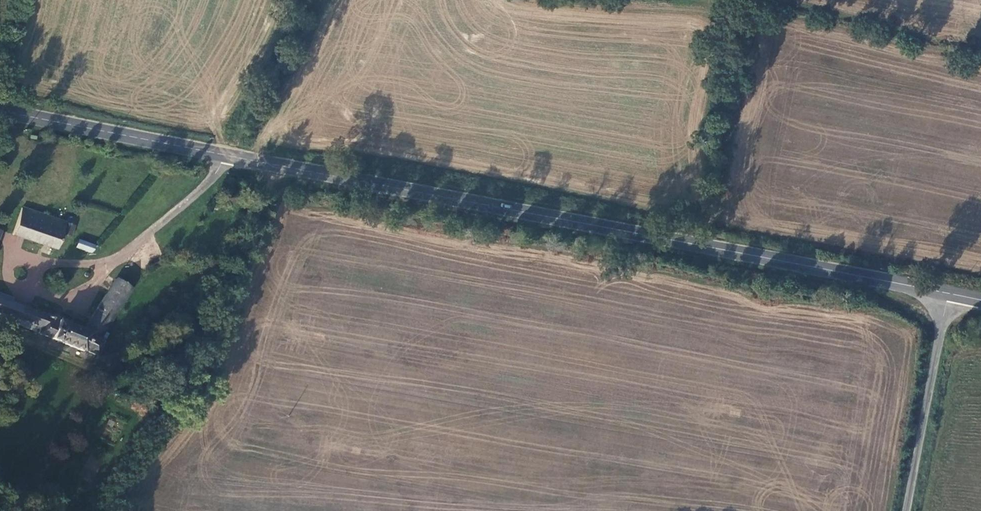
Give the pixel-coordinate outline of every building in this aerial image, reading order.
[(12,234),(54,249),(60,233),(68,236),(74,221),(73,218),(71,216),(68,216),(66,217),(64,222),(20,208),(12,234)] [(92,244),(77,239),(74,247),(89,252),(92,244)] [(83,329),(101,336),(130,287),(115,279),(114,278),(90,318),(83,329)] [(101,336),(83,329),(61,321),(52,324),(52,317),(0,298),(0,312),(40,327),(37,333),(81,351),(81,350),(93,355),(99,343),(98,342),(101,336)] [(93,477),(98,460),(87,457),(83,474),(93,477)]
